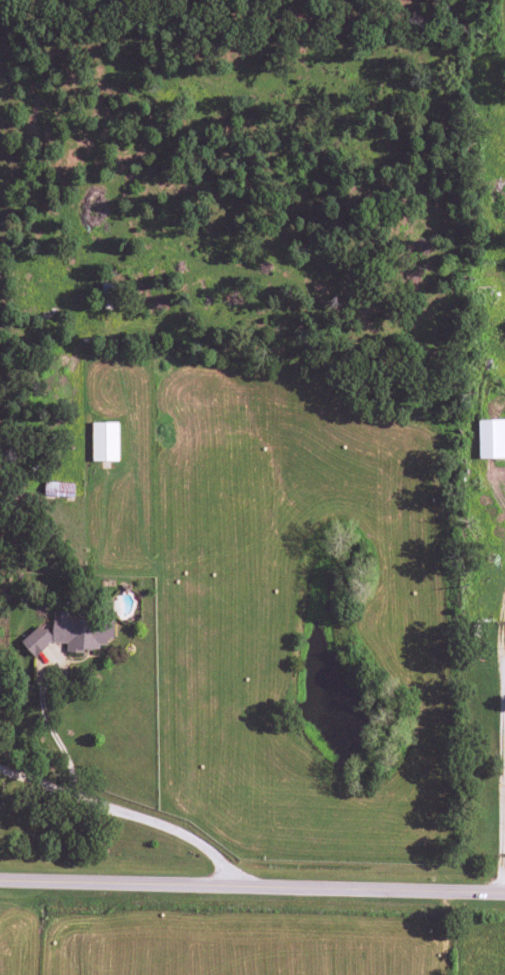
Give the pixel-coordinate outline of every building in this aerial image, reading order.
[(478,420),(479,458),(504,458),(504,420),(478,420)] [(92,461),(118,461),(118,423),(92,423),(92,461)] [(73,498),(74,483),(44,482),(44,497),(73,498)] [(67,619),(67,612),(53,611),(52,638),(45,629),(36,628),(20,642),(33,658),(51,642),(67,643),(66,653),(81,653),(85,650),(94,650),(101,645),(102,645),(112,636),(113,620),(67,619)]
